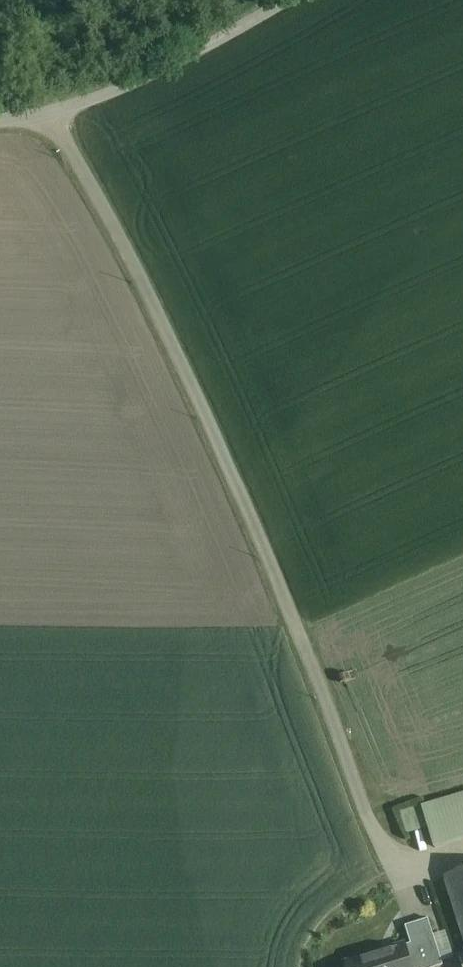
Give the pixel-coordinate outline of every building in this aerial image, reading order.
[(423,808),(430,829),(436,849),(462,841),(462,795),(423,808)] [(430,829),(423,808),(402,814),(409,836),(430,829)] [(447,878),(456,908),(462,928),(462,873),(447,878)] [(409,953),(413,966),(444,966),(443,964),(435,939),(430,921),(407,928),(413,946),(414,951),(409,953)] [(435,939),(443,964),(455,960),(447,935),(435,939)] [(409,953),(414,951),(413,946),(381,956),(383,961),(409,953)] [(348,966),(349,966),(413,966),(409,953),(383,961),(381,956),(348,966)]
